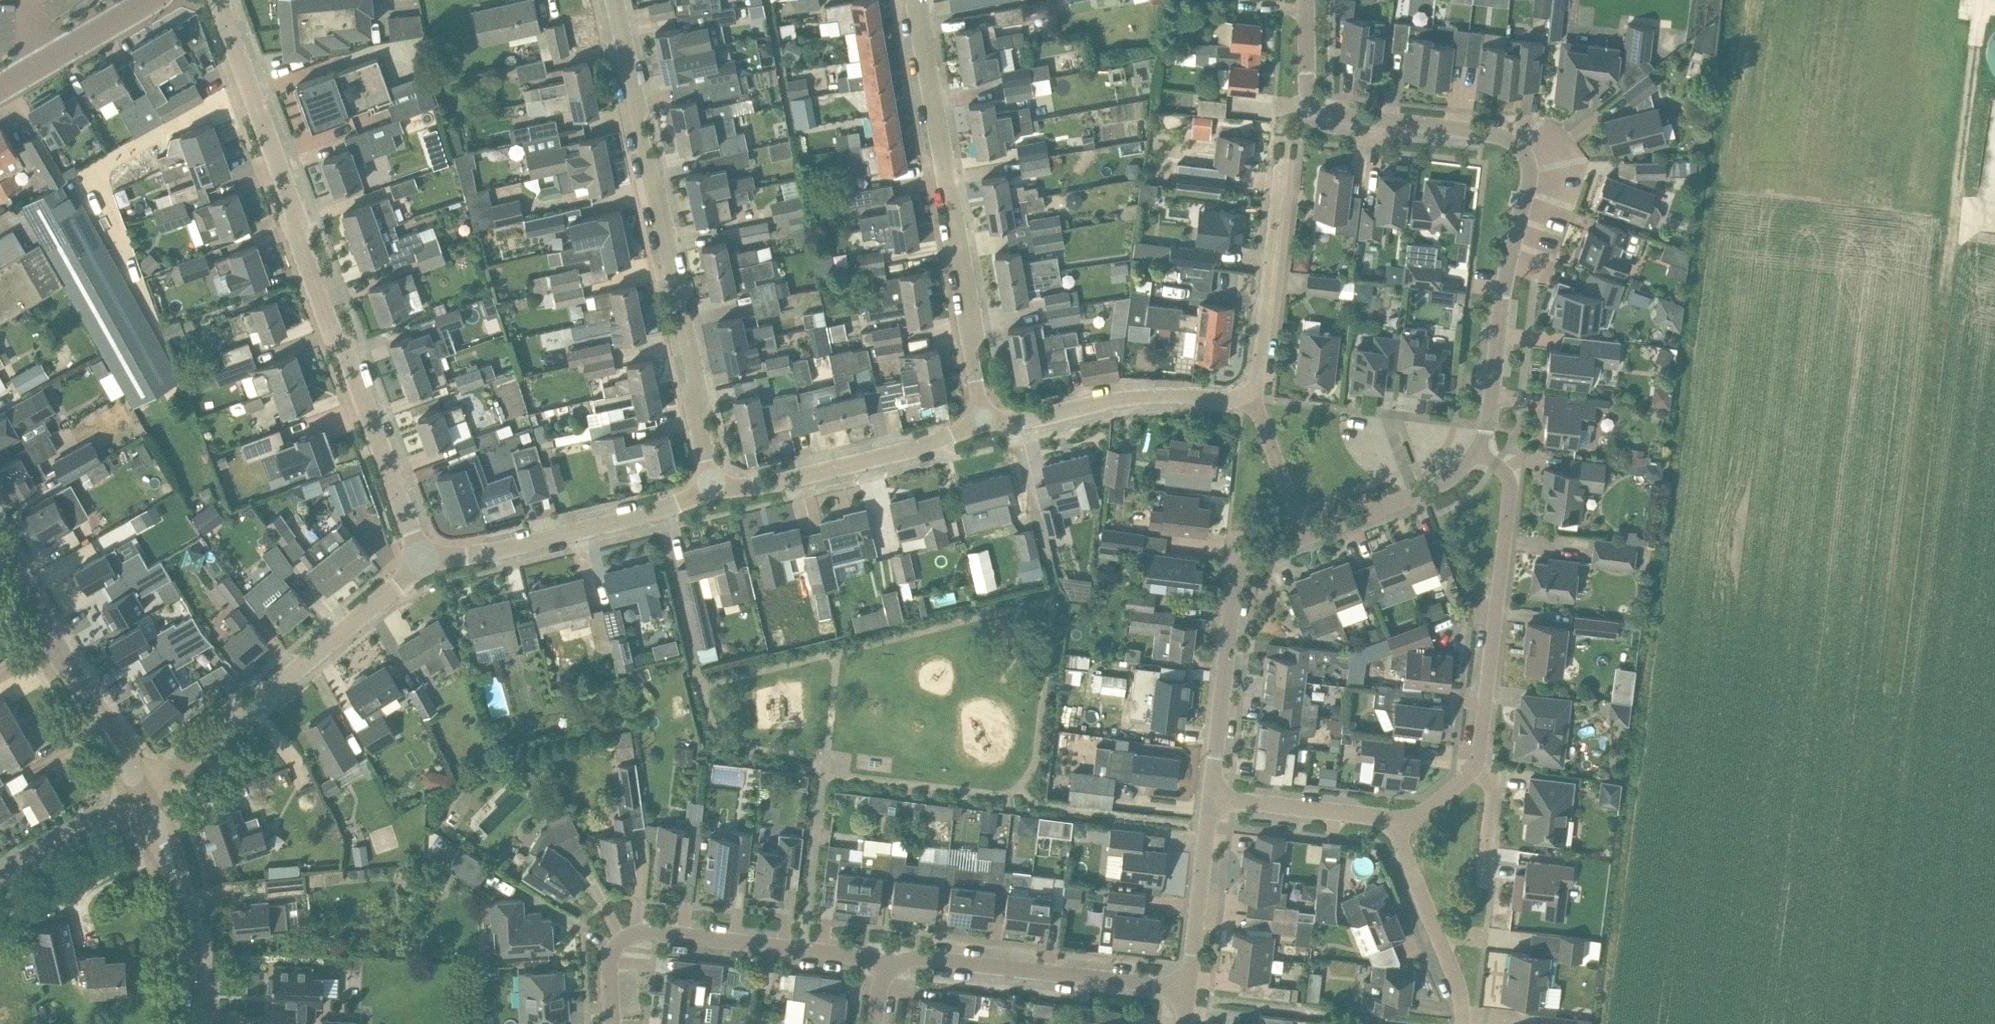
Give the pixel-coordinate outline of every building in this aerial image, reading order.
[(372,9),(371,0),(280,0),(285,51),(310,48),(310,46),(331,44),(331,39),(350,37),(349,32),(372,30),(370,9),(372,9)] [(475,10),(479,29),(482,43),(484,42),(483,41),(536,29),(536,31),(539,30),(539,29),(532,0),(527,0),(514,3),(515,5),(505,7),(505,5),(477,11),(476,9),(475,10)] [(675,14),(690,13),(689,0),(667,0),(649,4),(652,18),(675,14)] [(704,12),(707,11),(707,10),(706,0),(689,0),(690,13),(704,11),(704,12)] [(799,10),(820,7),(819,0),(797,0),(799,10)] [(881,24),(877,0),(851,0),(851,1),(825,5),(830,34),(845,31),(856,29),(856,28),(881,24)] [(974,0),(950,0),(952,10),(975,5),(974,0)] [(1549,39),(1560,41),(1565,0),(1553,0),(1549,39)] [(751,3),(749,4),(751,16),(765,13),(766,13),(764,2),(763,2),(751,3)] [(1021,5),(994,10),(996,25),(1023,20),(1023,19),(1053,14),(1051,2),(1022,7),(1021,5)] [(707,11),(704,12),(707,24),(708,24),(708,25),(737,21),(735,6),(707,10),(707,11)] [(388,16),(390,37),(423,30),(420,13),(388,16)] [(1384,23),(1361,20),(1347,18),(1343,47),(1344,47),(1345,42),(1358,44),(1355,73),(1378,75),(1384,23)] [(783,39),(797,36),(794,21),(780,24),(783,39)] [(1395,21),(1394,30),(1392,50),(1393,50),(1393,46),(1406,47),(1403,76),(1425,78),(1425,83),(1432,26),(1395,21)] [(983,49),(998,47),(1012,45),(1024,42),(1022,30),(995,35),(993,22),(955,29),(959,54),(983,49)] [(1195,54),(1259,58),(1261,24),(1231,22),(1230,44),(1210,42),(1210,44),(1183,42),(1182,51),(1195,52),(1195,54)] [(1648,58),(1652,26),(1628,23),(1625,55),(1648,58)] [(539,30),(536,31),(542,57),(543,57),(568,52),(562,24),(539,29),(539,30)] [(681,26),(655,32),(660,55),(712,44),(708,25),(708,24),(707,24),(682,29),(681,26)] [(845,31),(850,59),(861,57),(886,52),(881,24),(856,28),(856,29),(845,31)] [(180,48),(184,46),(172,25),(134,47),(155,83),(189,64),(180,48)] [(1431,42),(1431,37),(1433,26),(1432,26),(1425,83),(1448,86),(1452,52),(1466,54),(1469,30),(1454,28),(1453,44),(1431,42)] [(1178,44),(1180,32),(1169,30),(1168,42),(1178,44)] [(1469,30),(1466,54),(1480,56),(1477,85),(1499,87),(1498,92),(1499,92),(1504,46),(1482,43),(1483,32),(1469,30)] [(755,38),(759,54),(771,52),(767,36),(755,38)] [(1506,39),(1505,46),(1504,46),(1499,92),(1522,95),(1525,66),(1538,67),(1538,72),(1539,72),(1541,52),(1542,43),(1506,39)] [(788,41),(783,53),(797,59),(803,47),(788,41)] [(1616,80),(1618,60),(1619,47),(1561,41),(1555,99),(1587,102),(1590,83),(1596,78),(1616,80)] [(717,62),(713,44),(712,44),(660,55),(665,79),(685,74),(691,73),(691,71),(706,67),(709,82),(739,76),(736,62),(735,58),(717,62)] [(1000,60),(998,47),(983,49),(959,54),(964,80),(988,76),(986,63),(1000,60)] [(1175,51),(1162,49),(1160,63),(1168,64),(1174,59),(1175,51)] [(886,52),(861,57),(862,60),(846,63),(848,74),(820,79),(823,93),(850,88),(866,85),(891,81),(886,52)] [(1227,90),(1237,91),(1257,92),(1259,58),(1195,54),(1195,62),(1208,63),(1208,65),(1217,66),(1216,85),(1227,85),(1227,90)] [(378,57),(356,65),(335,72),(334,71),(297,84),(313,128),(350,114),(350,113),(393,97),(378,57)] [(543,57),(542,58),(516,64),(520,80),(547,74),(543,57)] [(83,77),(98,102),(100,106),(87,113),(104,143),(105,142),(110,150),(119,144),(115,137),(117,135),(107,117),(119,109),(135,136),(165,120),(156,105),(155,105),(148,93),(135,101),(112,60),(83,77)] [(588,61),(568,65),(563,67),(566,80),(523,89),(526,101),(594,87),(588,61)] [(1014,67),(1001,70),(1004,85),(1032,80),(1033,80),(1030,64),(1014,67)] [(387,104),(393,120),(416,112),(438,104),(426,72),(411,78),(416,93),(387,104)] [(1628,152),(1648,147),(1665,142),(1656,107),(1654,107),(1650,90),(1657,84),(1647,72),(1623,90),(1634,103),(1635,102),(1638,112),(1606,120),(1614,151),(1627,148),(1628,152)] [(713,98),(749,91),(746,75),(739,76),(709,82),(713,98)] [(802,77),(788,80),(791,97),(805,95),(802,77)] [(1034,94),(1032,80),(1004,85),(1006,99),(1034,94)] [(866,85),(871,114),(896,109),(891,81),(866,85)] [(194,83),(177,93),(156,105),(165,120),(185,109),(203,99),(194,83)] [(574,117),(579,116),(599,112),(594,87),(526,101),(529,114),(544,111),(545,114),(572,108),(574,117)] [(33,106),(30,108),(43,130),(45,130),(52,143),(91,120),(76,95),(65,101),(59,91),(43,100),(41,97),(31,103),(33,106)] [(670,102),(676,126),(732,114),(729,102),(697,109),(695,97),(670,102)] [(1198,99),(1197,113),(1225,116),(1226,101),(1198,99)] [(968,104),(973,129),(1030,117),(1029,109),(1010,112),(1010,109),(994,111),(992,100),(968,104)] [(813,109),(794,113),(797,127),(815,123),(813,109)] [(871,114),(876,142),(901,138),(896,109),(871,114)] [(721,154),(747,149),(743,131),(736,132),(732,114),(676,126),(681,151),(705,146),(703,134),(717,131),(721,154)] [(1193,116),(1192,129),(1210,130),(1211,118),(1193,116)] [(977,155),(997,151),(1006,150),(1004,135),(1039,129),(1037,118),(1030,119),(1030,117),(973,129),(977,155)] [(335,189),(336,191),(362,182),(355,162),(397,147),(393,133),(403,130),(399,118),(393,120),(345,137),(350,150),(324,159),(330,175),(326,177),(331,190),(335,189)] [(513,141),(559,132),(556,118),(528,124),(529,125),(510,130),(513,141)] [(141,163),(145,178),(162,171),(162,172),(163,172),(162,169),(221,147),(212,122),(181,133),(182,133),(170,137),(167,151),(168,152),(158,156),(157,154),(141,163)] [(0,126),(0,175),(1,177),(10,193),(21,187),(12,171),(24,165),(27,171),(39,165),(25,142),(15,148),(11,143),(1,125),(0,126)] [(448,130),(453,154),(463,152),(458,128),(448,130)] [(849,146),(862,145),(859,130),(847,132),(849,146)] [(39,133),(25,141),(25,142),(39,165),(51,185),(65,177),(39,133)] [(1214,166),(1214,168),(1226,169),(1249,172),(1253,139),(1218,134),(1214,166)] [(604,135),(579,140),(526,152),(531,177),(553,173),(609,161),(604,135)] [(1095,147),(1093,135),(1082,137),(1084,149),(1095,147)] [(880,171),(886,170),(906,166),(901,138),(876,142),(862,145),(849,146),(837,149),(840,167),(854,164),(853,161),(867,159),(870,172),(879,170),(880,171)] [(779,141),(782,157),(793,155),(790,139),(779,141)] [(1018,144),(1020,159),(1048,154),(1045,140),(1018,144)] [(442,143),(428,147),(435,168),(449,163),(442,143)] [(199,183),(211,179),(230,172),(221,147),(162,169),(163,172),(162,172),(165,181),(195,170),(199,183)] [(686,175),(691,199),(755,185),(752,173),(739,176),(736,166),(750,163),(747,149),(721,154),(724,166),(686,175)] [(463,152),(453,154),(464,192),(466,192),(477,190),(472,166),(469,151),(463,152)] [(1020,159),(1023,176),(1052,171),(1048,154),(1020,159)] [(1696,159),(1678,160),(1678,174),(1697,174),(1696,159)] [(1082,178),(1089,172),(1088,164),(1080,160),(1072,166),(1074,175),(1082,178)] [(1668,169),(1668,160),(1636,160),(1636,176),(1639,175),(1635,185),(1607,175),(1596,205),(1615,212),(1649,224),(1657,221),(1660,212),(1656,205),(1649,203),(1653,191),(1652,191),(1657,175),(1665,175),(1665,170),(1668,169)] [(609,161),(553,173),(555,184),(540,187),(536,196),(542,200),(562,195),(562,192),(575,188),(574,184),(587,181),(589,191),(615,186),(609,161)] [(1226,169),(1214,168),(1214,166),(1177,162),(1174,184),(1223,190),(1226,169)] [(1348,204),(1352,171),(1320,167),(1314,215),(1336,217),(1335,231),(1356,234),(1359,206),(1348,204)] [(388,169),(371,175),(375,187),(392,182),(388,169)] [(1404,222),(1407,198),(1409,178),(1379,174),(1375,208),(1363,207),(1361,226),(1359,236),(1381,239),(1383,219),(1404,222)] [(419,188),(414,175),(390,184),(395,197),(419,188)] [(982,179),(986,204),(1038,195),(1037,185),(1024,188),(1023,184),(1008,186),(1006,175),(982,179)] [(0,178),(0,198),(0,199),(10,193),(1,177),(0,178)] [(51,185),(52,187),(20,205),(41,241),(64,284),(140,418),(153,410),(146,400),(182,379),(168,340),(163,327),(163,325),(162,325),(161,322),(152,326),(146,315),(130,289),(146,280),(134,249),(115,260),(76,190),(68,194),(62,182),(69,179),(69,177),(66,179),(65,177),(51,185)] [(1410,222),(1438,226),(1458,228),(1463,184),(1427,180),(1425,197),(1423,199),(1422,202),(1412,200),(1410,222)] [(154,210),(184,199),(184,198),(199,192),(195,182),(169,191),(160,195),(163,205),(154,208),(154,210)] [(755,186),(755,185),(691,199),(697,224),(737,215),(734,203),(747,200),(747,198),(749,197),(747,188),(755,186)] [(477,190),(466,192),(475,229),(525,218),(519,197),(491,204),(488,187),(477,190)] [(868,187),(839,192),(841,207),(871,202),(868,187)] [(237,192),(212,201),(213,202),(196,207),(199,215),(195,216),(204,241),(249,225),(237,192)] [(805,209),(803,200),(802,194),(770,201),(774,219),(806,212),(805,209)] [(886,198),(889,213),(859,218),(861,228),(915,219),(911,194),(886,198)] [(991,230),(1010,226),(1015,225),(1026,223),(1024,211),(1044,207),(1042,194),(1038,195),(986,204),(991,230)] [(398,221),(393,209),(389,196),(362,206),(343,213),(348,225),(345,226),(344,228),(347,236),(349,237),(352,236),(353,238),(394,223),(398,221)] [(184,199),(154,210),(160,228),(191,217),(184,199)] [(1244,213),(1224,211),(1199,208),(1195,241),(1239,247),(1244,213)] [(565,226),(562,210),(525,218),(528,235),(566,227),(565,226)] [(625,235),(620,210),(600,214),(595,215),(595,216),(570,221),(575,245),(625,235)] [(1030,218),(1033,235),(1062,230),(1059,213),(1030,218)] [(795,228),(797,239),(807,237),(802,215),(788,218),(790,229),(795,228)] [(884,246),(885,249),(919,243),(915,219),(861,228),(863,237),(871,236),(874,237),(877,238),(880,240),(882,243),(884,246)] [(1578,256),(1625,273),(1629,260),(1636,262),(1645,235),(1629,230),(1616,226),(1598,219),(1593,231),(1588,229),(1578,256)] [(742,240),(770,234),(767,221),(740,227),(742,240)] [(394,223),(353,238),(353,240),(350,241),(349,243),(352,251),(354,252),(357,251),(362,263),(390,253),(422,241),(418,229),(399,235),(394,223)] [(64,284),(41,241),(26,250),(13,228),(0,236),(0,244),(9,260),(0,266),(0,322),(64,284)] [(1033,235),(1036,251),(1064,246),(1062,230),(1033,235)] [(390,253),(394,265),(417,257),(442,248),(438,235),(422,241),(390,253)] [(560,248),(563,262),(589,257),(591,268),(607,265),(631,260),(625,235),(575,245),(560,248)] [(1213,266),(1215,250),(1134,240),(1133,256),(1181,262),(1181,263),(1213,266)] [(755,247),(728,252),(726,242),(702,247),(707,271),(758,260),(755,247)] [(1666,242),(1662,251),(1660,258),(1687,267),(1689,252),(1666,242)] [(231,255),(216,260),(221,273),(226,271),(233,291),(242,288),(268,278),(267,275),(270,274),(266,263),(263,264),(256,245),(230,254),(231,255)] [(442,248),(417,257),(422,269),(447,260),(442,248)] [(999,279),(1059,269),(1056,255),(1021,261),(1019,249),(995,254),(999,279)] [(855,269),(883,264),(881,250),(852,255),(855,269)] [(149,273),(160,261),(150,251),(139,263),(149,273)] [(831,251),(813,255),(818,278),(836,274),(831,251)] [(205,253),(179,263),(167,267),(173,284),(211,270),(205,253)] [(1295,253),(1294,268),(1308,270),(1309,261),(1304,254),(1295,253)] [(734,282),(755,277),(770,274),(773,269),(771,258),(758,260),(707,271),(712,296),(736,291),(734,282)] [(1404,283),(1409,284),(1409,285),(1421,286),(1422,285),(1431,286),(1440,287),(1442,265),(1406,261),(1404,283)] [(1109,264),(1112,282),(1130,279),(1128,262),(1109,264)] [(1197,277),(1212,278),(1213,266),(1181,263),(1179,275),(1183,279),(1191,280),(1197,277)] [(883,264),(855,269),(858,283),(878,280),(878,279),(886,278),(883,264)] [(535,293),(581,284),(577,267),(531,277),(535,293)] [(1061,282),(1059,269),(999,279),(1004,305),(1028,300),(1026,288),(1061,282)] [(882,303),(929,295),(924,271),(886,278),(878,279),(878,280),(882,303)] [(1556,287),(1548,311),(1554,313),(1553,322),(1597,327),(1597,324),(1607,325),(1614,306),(1623,283),(1589,271),(1582,292),(1572,291),(1574,285),(1559,279),(1558,281),(1561,281),(1558,288),(1556,287)] [(382,320),(401,313),(423,305),(412,274),(397,279),(396,279),(371,288),(382,320)] [(1307,291),(1327,293),(1337,294),(1339,278),(1309,275),(1307,291)] [(1131,290),(1127,321),(1130,321),(1150,324),(1159,325),(1169,326),(1185,329),(1186,329),(1229,334),(1233,306),(1201,303),(1200,313),(1181,311),(1182,307),(1149,303),(1150,292),(1152,279),(1135,277),(1133,290),(1131,290)] [(749,285),(753,301),(777,295),(774,280),(749,285)] [(581,284),(535,293),(538,308),(557,303),(557,306),(584,300),(581,284)] [(636,284),(616,288),(594,293),(597,306),(583,309),(586,321),(571,324),(571,325),(641,310),(636,284)] [(1454,299),(1455,289),(1440,287),(1431,286),(1429,297),(1454,299)] [(1047,309),(1079,304),(1077,289),(1044,295),(1047,309)] [(730,307),(749,302),(746,290),(727,294),(730,307)] [(492,294),(481,298),(487,317),(499,313),(492,294)] [(1657,294),(1654,321),(1680,330),(1684,304),(1657,294)] [(777,295),(753,301),(756,317),(780,311),(777,295)] [(866,319),(906,312),(908,324),(933,320),(929,295),(882,303),(879,304),(868,306),(864,306),(866,319)] [(1116,298),(1114,308),(1127,310),(1129,296),(1116,298)] [(276,298),(257,305),(253,306),(253,307),(230,316),(235,331),(248,327),(247,324),(258,321),(264,338),(287,329),(276,298)] [(437,313),(459,305),(447,310),(444,301),(434,305),(437,313)] [(1079,304),(1047,309),(1049,321),(1081,316),(1079,304)] [(437,313),(434,314),(440,331),(465,321),(459,305),(437,313)] [(805,328),(826,323),(823,309),(802,313),(805,328)] [(627,339),(646,335),(641,310),(571,325),(574,338),(611,330),(614,342),(621,340),(627,339)] [(723,346),(774,334),(771,322),(744,328),(741,316),(718,321),(723,346)] [(163,327),(168,340),(186,333),(185,330),(195,327),(192,318),(184,321),(183,319),(163,327)] [(1130,321),(1128,337),(1148,339),(1150,324),(1130,321)] [(843,322),(829,325),(832,339),(846,337),(843,322)] [(1008,329),(1012,353),(1066,344),(1078,342),(1076,330),(1045,335),(1042,322),(1008,329)] [(874,345),(901,340),(898,324),(860,331),(863,345),(873,343),(874,345)] [(1411,368),(1409,384),(1408,391),(1439,395),(1442,395),(1447,349),(1425,347),(1427,327),(1404,324),(1403,330),(1403,332),(1399,367),(1411,368)] [(1159,325),(1157,340),(1167,341),(1169,326),(1159,325)] [(1185,329),(1182,352),(1195,354),(1195,355),(1194,358),(1226,362),(1229,334),(1186,329),(1185,329)] [(400,369),(423,361),(423,359),(438,354),(433,341),(429,330),(415,335),(414,334),(390,342),(400,369)] [(1333,382),(1335,362),(1338,334),(1302,330),(1297,378),(1333,382)] [(774,334),(723,346),(728,370),(752,365),(762,363),(759,352),(777,348),(774,334)] [(1099,359),(1081,362),(1085,382),(1118,376),(1117,372),(1121,371),(1125,334),(1096,339),(1099,359)] [(1352,385),(1375,387),(1382,388),(1385,365),(1396,366),(1399,347),(1400,339),(1376,336),(1374,349),(1357,347),(1352,385)] [(1546,381),(1566,384),(1590,386),(1590,384),(1593,381),(1596,377),(1599,370),(1600,364),(1617,366),(1620,340),(1582,336),(1580,352),(1550,348),(1546,381)] [(897,356),(902,379),(942,372),(938,348),(904,354),(901,340),(874,345),(867,346),(872,364),(873,364),(872,360),(897,356)] [(227,363),(253,354),(248,341),(222,350),(227,363)] [(584,361),(611,355),(609,341),(581,347),(584,361)] [(1066,344),(1012,353),(1015,367),(1011,367),(1013,378),(1017,377),(1017,379),(1070,370),(1066,344)] [(1661,344),(1657,354),(1669,360),(1673,350),(1661,344)] [(867,346),(852,349),(852,348),(828,353),(832,370),(834,376),(845,422),(870,416),(864,392),(852,395),(848,379),(854,377),(852,370),(863,368),(863,367),(872,364),(867,346)] [(251,372),(259,394),(260,393),(274,388),(304,378),(295,353),(257,366),(253,354),(227,363),(227,364),(214,369),(219,383),(251,372)] [(765,358),(768,374),(792,369),(790,361),(790,360),(791,360),(789,353),(765,358)] [(611,355),(584,361),(588,377),(615,370),(611,355)] [(102,357),(92,363),(100,377),(110,372),(102,357)] [(806,357),(790,361),(792,369),(796,385),(812,381),(806,357)] [(593,398),(657,385),(652,359),(632,363),(626,364),(629,376),(616,379),(616,382),(603,385),(605,394),(593,397),(593,398)] [(20,391),(48,375),(40,361),(12,377),(20,391)] [(410,395),(428,388),(433,387),(433,386),(448,381),(444,370),(429,375),(423,361),(400,369),(410,395)] [(496,376),(491,362),(455,375),(461,390),(485,381),(485,380),(496,376)] [(883,409),(932,399),(946,397),(942,372),(902,379),(877,383),(883,409)] [(815,404),(821,428),(845,422),(834,376),(822,379),(827,401),(815,404)] [(191,377),(184,379),(188,393),(196,390),(191,377)] [(313,403),(304,378),(274,388),(283,414),(313,403)] [(662,409),(657,385),(593,398),(596,411),(635,403),(638,415),(662,409)] [(1655,385),(1653,403),(1669,405),(1671,387),(1655,385)] [(8,442),(21,435),(19,431),(56,409),(44,387),(6,409),(6,408),(0,412),(0,447),(8,442)] [(739,422),(789,411),(800,409),(796,392),(774,397),(775,402),(761,405),(758,392),(734,398),(739,422)] [(248,411),(265,405),(260,393),(259,394),(244,399),(248,411)] [(1596,400),(1565,396),(1545,394),(1543,408),(1548,409),(1544,441),(1577,445),(1577,444),(1589,446),(1591,427),(1593,428),(1595,408),(1608,410),(1609,399),(1597,397),(1596,400)] [(946,397),(932,399),(937,419),(950,416),(946,397)] [(429,449),(448,442),(452,440),(446,424),(465,418),(460,405),(442,411),(441,410),(418,419),(429,449)] [(555,416),(553,407),(544,409),(546,418),(555,416)] [(793,426),(789,411),(739,422),(744,447),(754,445),(769,441),(766,430),(779,427),(779,429),(793,426)] [(591,438),(622,431),(637,428),(634,414),(610,419),(610,420),(588,425),(589,426),(578,428),(579,431),(555,436),(556,444),(591,438)] [(532,428),(528,415),(474,435),(474,433),(457,439),(462,453),(532,428)] [(538,441),(540,447),(554,444),(553,438),(549,439),(543,423),(533,426),(539,441),(538,441)] [(65,427),(54,433),(61,448),(73,442),(65,427)] [(335,460),(323,428),(296,438),(296,439),(285,443),(280,429),(240,443),(247,461),(278,450),(287,474),(307,467),(308,470),(335,460)] [(622,431),(591,438),(594,452),(600,450),(603,462),(607,461),(612,483),(628,479),(624,461),(647,456),(650,469),(675,464),(668,435),(625,444),(622,431)] [(49,434),(17,452),(20,456),(0,467),(0,469),(14,495),(47,476),(38,461),(58,450),(49,434)] [(64,479),(102,458),(92,439),(54,461),(64,479)] [(1160,448),(1158,463),(1163,464),(1162,472),(1167,473),(1166,480),(1196,484),(1198,469),(1200,469),(1213,470),(1216,445),(1203,444),(1190,442),(1172,440),(1171,450),(1160,448)] [(143,441),(136,445),(146,463),(153,458),(143,441)] [(754,445),(744,447),(748,464),(757,462),(754,445)] [(1631,447),(1629,462),(1642,463),(1644,448),(1631,447)] [(1124,484),(1126,472),(1128,453),(1109,450),(1105,482),(1124,484)] [(518,492),(512,473),(488,482),(478,453),(456,460),(459,468),(438,475),(453,517),(479,507),(479,506),(518,492)] [(1054,505),(1042,508),(1048,533),(1048,534),(1049,533),(1064,530),(1059,509),(1059,508),(1059,505),(1077,501),(1080,500),(1081,503),(1081,504),(1099,500),(1094,479),(1087,453),(1046,463),(1043,464),(1048,482),(1049,487),(1054,505)] [(103,460),(87,469),(94,481),(111,472),(109,469),(115,466),(109,454),(102,458),(103,460)] [(550,494),(540,459),(516,466),(526,501),(550,494)] [(1545,514),(1579,518),(1583,486),(1601,488),(1604,463),(1572,459),(1571,472),(1546,469),(1545,482),(1549,482),(1545,514)] [(302,483),(307,496),(324,490),(323,485),(329,483),(339,512),(351,507),(363,503),(354,477),(362,473),(358,463),(338,470),(302,483)] [(1646,463),(1645,470),(1650,475),(1662,476),(1663,464),(1650,463),(1646,463)] [(1009,473),(961,484),(962,491),(967,509),(962,510),(967,532),(1015,520),(1010,500),(1015,498),(1014,492),(1009,473)] [(307,496),(302,483),(289,488),(292,501),(306,497),(305,496),(307,496)] [(23,510),(41,543),(44,541),(46,545),(55,540),(53,536),(59,533),(86,518),(68,484),(40,500),(23,510)] [(209,485),(200,489),(205,502),(215,498),(209,485)] [(1208,507),(1197,506),(1198,497),(1167,492),(1164,510),(1152,509),(1150,525),(1185,530),(1205,532),(1208,507)] [(891,502),(895,521),(899,538),(924,533),(927,546),(945,542),(942,527),(946,526),(939,495),(915,500),(915,496),(891,502)] [(217,499),(194,513),(205,530),(227,517),(217,499)] [(156,503),(130,518),(137,531),(148,524),(147,522),(162,514),(156,503)] [(846,515),(821,521),(823,529),(827,545),(831,562),(857,556),(862,555),(875,552),(871,535),(865,508),(845,512),(846,515)] [(281,512),(266,523),(282,546),(298,534),(281,512)] [(331,549),(349,573),(370,557),(352,533),(351,534),(341,521),(332,528),(342,541),(331,549)] [(753,535),(758,555),(760,561),(765,584),(787,579),(782,556),(804,550),(798,527),(773,533),(773,530),(753,535)] [(1102,527),(1100,543),(1141,548),(1143,532),(1102,527)] [(1033,528),(1017,532),(1023,558),(1039,554),(1033,528)] [(1618,540),(1639,542),(1640,535),(1637,534),(1637,531),(1619,529),(1618,540)] [(1398,542),(1416,592),(1441,582),(1439,577),(1452,572),(1439,538),(1428,542),(1424,532),(1398,542)] [(1932,532),(1932,544),(1940,544),(1940,532),(1932,532)] [(328,590),(349,573),(331,549),(330,550),(320,537),(300,553),(310,566),(309,566),(328,590)] [(1593,563),(1632,568),(1633,568),(1636,542),(1639,543),(1639,542),(1618,540),(1617,542),(1595,539),(1593,563)] [(686,554),(689,565),(696,595),(685,598),(697,647),(716,642),(705,594),(720,591),(723,604),(756,596),(748,564),(736,567),(730,541),(710,546),(711,548),(686,554)] [(1375,561),(1364,566),(1376,600),(1389,595),(1391,602),(1416,592),(1398,542),(1371,552),(1375,561)] [(295,567),(277,543),(264,552),(282,576),(295,567)] [(1932,544),(1931,556),(1939,556),(1940,544),(1932,544)] [(96,558),(76,569),(77,571),(88,590),(103,581),(107,588),(108,590),(161,559),(161,558),(148,566),(139,549),(122,559),(115,546),(96,558)] [(828,549),(816,552),(825,589),(837,586),(831,562),(828,549)] [(912,597),(909,578),(916,576),(910,549),(890,553),(901,600),(912,597)] [(1193,566),(1194,556),(1148,551),(1143,585),(1155,586),(1155,587),(1198,592),(1201,567),(1193,566)] [(816,552),(805,554),(821,619),(832,616),(825,589),(816,552)] [(106,611),(102,613),(110,627),(118,623),(145,608),(138,596),(171,577),(164,565),(161,559),(108,590),(113,598),(103,604),(106,611)] [(1572,597),(1577,561),(1558,559),(1557,563),(1535,561),(1531,593),(1572,597)] [(605,572),(610,591),(613,603),(637,597),(642,617),(662,612),(657,592),(659,592),(656,580),(651,560),(634,565),(605,572)] [(1349,560),(1322,570),(1341,621),(1366,610),(1364,605),(1376,600),(1364,566),(1352,570),(1349,560)] [(965,563),(957,561),(955,570),(962,572),(965,563)] [(1041,564),(1026,568),(1029,578),(1044,574),(1041,565),(1041,564)] [(1925,565),(1925,577),(1933,578),(1933,565),(1925,565)] [(1343,624),(1341,621),(1322,570),(1296,580),(1299,589),(1288,594),(1302,633),(1311,630),(1313,636),(1343,624)] [(245,596),(228,574),(216,582),(233,605),(245,596)] [(532,589),(542,631),(571,624),(572,628),(590,623),(591,623),(591,620),(588,611),(590,611),(581,577),(532,589)] [(1077,577),(1075,598),(1087,599),(1090,579),(1077,577)] [(1925,577),(1924,589),(1932,590),(1933,578),(1925,577)] [(309,606),(296,591),(291,585),(284,591),(276,581),(265,589),(274,600),(267,605),(285,626),(309,606)] [(884,602),(876,608),(880,623),(903,617),(895,586),(881,590),(884,602)] [(1156,592),(1128,589),(1126,606),(1154,609),(1156,592)] [(1949,592),(1949,600),(1961,601),(1961,593),(1949,592)] [(1961,593),(1961,601),(1973,601),(1973,593),(1961,593)] [(515,626),(513,618),(509,598),(467,608),(476,648),(503,642),(505,649),(519,646),(514,626),(515,626)] [(621,606),(603,610),(605,616),(610,636),(627,632),(621,606)] [(226,640),(244,661),(267,641),(249,620),(249,621),(237,607),(225,617),(237,631),(226,640)] [(1132,608),(1130,625),(1156,628),(1158,611),(1140,609),(1132,608)] [(130,630),(110,642),(116,652),(122,662),(134,655),(138,653),(143,662),(201,629),(193,614),(176,623),(175,621),(148,636),(141,624),(130,630)] [(1574,631),(1617,636),(1618,619),(1576,614),(1574,631)] [(591,623),(590,623),(596,649),(601,651),(613,648),(610,636),(605,616),(591,620),(591,623)] [(452,643),(448,637),(438,619),(421,629),(423,632),(399,646),(411,667),(437,651),(447,669),(461,661),(450,644),(452,643)] [(525,651),(540,647),(533,621),(518,625),(525,651)] [(1407,658),(1404,680),(1403,680),(1402,688),(1419,690),(1420,682),(1448,685),(1452,653),(1427,650),(1429,638),(1431,637),(1425,622),(1407,629),(1388,636),(1394,651),(1395,651),(1397,656),(1407,658)] [(1162,623),(1158,655),(1170,657),(1170,653),(1190,655),(1194,625),(1173,623),(1173,625),(1162,623)] [(1374,642),(1388,636),(1382,623),(1369,628),(1374,642)] [(1567,627),(1548,625),(1528,623),(1526,641),(1530,641),(1527,669),(1561,673),(1567,627)] [(173,668),(182,662),(194,655),(193,653),(212,642),(201,629),(143,662),(148,671),(144,673),(137,677),(141,683),(137,685),(145,699),(179,679),(173,668)] [(610,636),(613,648),(618,669),(636,665),(627,632),(610,636)] [(1663,634),(1661,646),(1669,647),(1671,635),(1663,634)] [(658,657),(683,651),(679,637),(655,643),(658,657)] [(1923,639),(1923,652),(1931,652),(1932,640),(1923,639)] [(1264,676),(1304,680),(1306,669),(1316,670),(1317,661),(1333,662),(1334,649),(1289,644),(1287,656),(1267,654),(1264,676)] [(1127,646),(1125,659),(1139,660),(1140,647),(1127,646)] [(1661,646),(1660,658),(1668,659),(1669,647),(1661,646)] [(1339,650),(1337,661),(1343,666),(1351,666),(1352,651),(1339,650)] [(1923,652),(1922,664),(1930,664),(1931,652),(1923,652)] [(222,663),(211,669),(219,678),(221,676),(228,670),(222,663)] [(1135,668),(1131,700),(1154,703),(1152,722),(1181,725),(1183,725),(1186,699),(1185,699),(1188,678),(1161,675),(1160,675),(1161,668),(1136,665),(1135,665),(1135,668)] [(348,688),(358,705),(369,723),(359,730),(372,751),(397,737),(385,715),(387,714),(380,703),(400,690),(385,666),(348,688)] [(1921,673),(1921,685),(1929,686),(1930,673),(1921,673)] [(1094,674),(1093,689),(1101,690),(1124,693),(1126,677),(1102,674),(1094,674)] [(1318,702),(1310,701),(1311,696),(1308,693),(1303,692),(1304,680),(1264,676),(1261,698),(1282,700),(1281,711),(1317,715),(1318,702)] [(183,685),(179,679),(145,699),(145,700),(146,700),(151,709),(142,717),(158,735),(185,713),(179,706),(205,691),(198,677),(183,685)] [(1060,689),(1070,690),(1071,683),(1060,682),(1060,689)] [(410,691),(425,717),(438,709),(422,683),(410,691)] [(1656,684),(1655,696),(1663,697),(1665,685),(1656,684)] [(1420,703),(1421,690),(1419,690),(1402,688),(1388,686),(1375,685),(1373,706),(1385,707),(1395,708),(1393,729),(1439,734),(1442,705),(1434,704),(1422,709),(1420,703)] [(1921,685),(1920,697),(1928,698),(1929,686),(1921,685)] [(22,727),(5,696),(0,699),(0,740),(22,727)] [(590,696),(582,703),(591,714),(600,708),(590,696)] [(1652,696),(1651,704),(1664,705),(1665,697),(1663,697),(1655,696),(1652,696)] [(1535,759),(1555,761),(1561,762),(1568,700),(1540,697),(1539,710),(1518,708),(1516,724),(1522,724),(1521,732),(1518,732),(1516,754),(1535,756),(1535,759)] [(1621,700),(1620,711),(1624,715),(1630,716),(1631,701),(1621,700)] [(1330,709),(1329,715),(1342,717),(1344,704),(1337,703),(1330,709)] [(1317,715),(1281,711),(1279,722),(1259,719),(1256,741),(1297,746),(1298,734),(1303,735),(1314,733),(1317,715)] [(331,713),(309,726),(320,743),(315,746),(334,776),(335,776),(340,785),(364,771),(365,770),(359,761),(331,713)] [(1932,716),(1932,724),(1944,725),(1944,716),(1932,716)] [(1944,716),(1944,725),(1956,725),(1957,717),(1944,716)] [(1343,718),(1342,731),(1353,732),(1355,732),(1355,726),(1350,718),(1343,718)] [(1966,718),(1965,726),(1977,727),(1978,719),(1966,718)] [(1978,719),(1977,727),(1989,728),(1990,720),(1978,719)] [(0,740),(0,771),(9,766),(36,751),(22,727),(0,740)] [(635,757),(631,729),(614,731),(617,760),(635,757)] [(1353,732),(1342,731),(1340,742),(1352,743),(1353,732)] [(1363,733),(1362,737),(1360,757),(1374,759),(1371,781),(1415,786),(1419,754),(1402,752),(1403,739),(1403,738),(1383,736),(1363,733)] [(1331,737),(1330,750),(1339,751),(1340,738),(1331,737)] [(677,746),(680,746),(679,763),(692,764),(693,739),(677,738),(677,746)] [(1269,765),(1268,778),(1306,782),(1307,769),(1294,767),(1297,746),(1256,741),(1254,763),(1269,765)] [(1131,749),(1120,748),(1111,747),(1108,776),(1072,771),(1069,799),(1111,804),(1114,777),(1175,784),(1178,758),(1136,753),(1137,750),(1131,749)] [(368,755),(359,761),(365,770),(364,771),(369,778),(379,772),(368,755)] [(636,762),(618,764),(625,803),(641,801),(636,762)] [(298,788),(289,767),(245,785),(253,806),(298,788)] [(742,783),(743,769),(713,767),(712,781),(742,783)] [(1329,767),(1319,775),(1318,783),(1336,785),(1338,768),(1329,767)] [(441,770),(435,787),(443,790),(454,784),(448,773),(441,770)] [(4,819),(24,807),(32,822),(42,816),(41,814),(63,801),(46,772),(11,792),(4,781),(0,783),(0,821),(4,819)] [(334,776),(323,783),(330,794),(342,786),(340,785),(335,776),(334,776)] [(1574,782),(1550,779),(1531,777),(1529,790),(1526,790),(1522,818),(1528,819),(1526,836),(1559,840),(1562,816),(1569,817),(1574,782)] [(1601,779),(1600,787),(1603,792),(1620,794),(1621,782),(1601,779)] [(835,791),(834,799),(843,800),(844,792),(835,791)] [(884,796),(882,809),(895,811),(896,799),(897,798),(886,796),(884,796)] [(915,802),(914,813),(924,814),(925,803),(915,802)] [(946,805),(944,817),(952,817),(953,806),(946,805)] [(982,808),(980,829),(996,830),(997,824),(1002,824),(1004,811),(982,808)] [(583,842),(575,824),(568,809),(547,819),(550,826),(541,829),(530,848),(536,852),(522,874),(529,878),(546,889),(547,886),(563,896),(567,889),(572,885),(574,887),(586,878),(567,855),(583,842)] [(261,824),(242,830),(235,810),(204,820),(210,837),(208,837),(210,843),(212,842),(217,858),(235,852),(238,860),(269,849),(261,824)] [(599,836),(599,839),(602,859),(606,858),(608,875),(636,871),(631,842),(635,842),(631,814),(614,816),(617,833),(599,836)] [(1039,816),(1037,833),(1048,834),(1050,817),(1039,816)] [(697,865),(699,845),(703,820),(683,817),(677,826),(660,824),(657,842),(661,842),(657,875),(683,878),(685,862),(696,863),(696,865),(697,865)] [(1074,820),(1073,834),(1082,835),(1086,832),(1087,821),(1074,820)] [(1144,831),(1124,829),(1111,827),(1108,850),(1122,852),(1120,875),(1144,878),(1144,882),(1162,884),(1166,849),(1142,846),(1144,831)] [(749,860),(751,840),(752,832),(730,829),(729,837),(711,835),(705,884),(735,888),(739,859),(749,860)] [(799,870),(801,850),(803,835),(779,833),(777,850),(759,848),(754,890),(783,893),(786,866),(798,867),(798,869),(799,870)] [(1247,862),(1246,874),(1281,878),(1286,838),(1258,835),(1255,853),(1243,851),(1242,858),(1245,862),(1247,862)] [(862,860),(856,906),(878,909),(881,889),(882,875),(888,876),(891,852),(889,851),(891,840),(865,837),(864,852),(862,852),(861,860),(862,860)] [(1335,888),(1336,880),(1339,860),(1341,841),(1323,839),(1321,858),(1317,886),(1335,888)] [(366,843),(353,845),(356,864),(365,863),(369,862),(366,843)] [(491,865),(460,846),(459,848),(452,844),(445,856),(451,860),(448,867),(478,885),(491,865)] [(919,858),(913,913),(935,916),(937,896),(939,882),(939,881),(945,882),(947,864),(947,861),(949,847),(922,844),(920,858),(919,858)] [(891,852),(888,876),(895,877),(893,890),(891,910),(913,913),(919,858),(918,858),(918,863),(905,861),(906,853),(892,852),(891,852)] [(827,861),(824,881),(837,883),(834,904),(856,906),(862,860),(861,860),(849,858),(827,856),(827,861)] [(975,867),(969,920),(991,922),(995,889),(1001,890),(1004,869),(1003,869),(1004,859),(992,858),(991,868),(975,867)] [(1893,858),(1890,870),(1898,871),(1900,859),(1893,858)] [(1574,866),(1527,860),(1525,875),(1516,874),(1512,906),(1530,908),(1532,893),(1547,895),(1545,917),(1563,919),(1566,894),(1562,894),(1563,883),(1572,885),(1574,866)] [(405,866),(402,871),(404,876),(409,878),(414,876),(416,872),(414,867),(410,864),(405,866)] [(945,882),(945,883),(951,884),(947,917),(969,920),(975,867),(956,865),(947,864),(945,882)] [(1004,869),(1001,890),(1008,890),(1006,904),(1003,924),(1026,926),(1030,892),(1032,873),(1004,869)] [(305,872),(264,877),(266,895),(272,895),(307,891),(306,885),(327,883),(325,871),(325,870),(305,872)] [(1890,870),(1888,882),(1896,883),(1898,871),(1890,870)] [(1030,892),(1026,926),(1048,929),(1050,908),(1063,909),(1063,906),(1065,884),(1066,877),(1032,873),(1030,892)] [(1278,900),(1281,878),(1246,874),(1244,885),(1243,885),(1239,888),(1238,895),(1278,900)] [(1340,900),(1350,924),(1357,925),(1394,909),(1383,882),(1340,900)] [(1065,884),(1063,906),(1079,908),(1082,886),(1065,884)] [(1104,902),(1099,941),(1112,943),(1154,948),(1158,916),(1140,914),(1141,908),(1143,908),(1145,893),(1125,890),(1109,888),(1107,902),(1104,902)] [(1880,890),(1878,902),(1886,903),(1888,891),(1880,890)] [(499,951),(532,949),(552,948),(550,918),(538,918),(537,912),(541,912),(541,911),(523,912),(522,898),(502,899),(492,900),(494,927),(498,927),(499,951)] [(236,921),(234,923),(234,929),(237,931),(237,934),(273,931),(272,929),(288,927),(285,900),(269,902),(269,899),(250,901),(250,905),(234,907),(236,921)] [(1878,902),(1875,914),(1883,915),(1886,903),(1878,902)] [(1274,904),(1272,917),(1298,920),(1299,907),(1274,904)] [(1328,906),(1326,906),(1318,905),(1315,905),(1315,907),(1314,920),(1326,921),(1328,906)] [(1313,920),(1314,908),(1300,907),(1299,920),(1313,920)] [(1373,964),(1399,967),(1400,960),(1392,942),(1406,937),(1394,909),(1357,925),(1350,924),(1362,952),(1368,952),(1373,964)] [(1274,935),(1272,935),(1273,930),(1296,933),(1297,929),(1312,931),(1312,921),(1298,920),(1272,917),(1260,915),(1258,933),(1234,930),(1233,938),(1236,941),(1238,942),(1236,953),(1271,957),(1274,935)] [(76,955),(67,919),(28,929),(40,979),(89,968),(90,991),(127,988),(124,957),(104,959),(104,953),(76,955)] [(1873,922),(1871,934),(1879,936),(1881,924),(1873,922)] [(1900,927),(1899,934),(1911,937),(1912,929),(1900,927)] [(1912,929),(1911,937),(1922,939),(1924,931),(1912,929)] [(1871,934),(1868,946),(1876,948),(1879,936),(1871,934)] [(1582,960),(1585,938),(1561,935),(1558,957),(1582,960)] [(1942,935),(1941,943),(1953,946),(1954,938),(1942,935)] [(1954,938),(1953,946),(1965,948),(1966,940),(1954,938)] [(1983,952),(1994,954),(1994,946),(1985,944),(1983,952)] [(1503,980),(1501,998),(1529,1002),(1542,1003),(1545,984),(1547,985),(1550,955),(1511,951),(1507,980),(1503,980)] [(1269,979),(1271,957),(1236,953),(1235,964),(1233,964),(1230,967),(1229,974),(1264,979),(1269,979)] [(549,959),(533,960),(533,971),(520,972),(523,1020),(548,1018),(568,1017),(567,1000),(564,1001),(562,969),(550,970),(549,959)] [(724,963),(698,960),(696,977),(667,974),(664,996),(710,1001),(711,990),(716,990),(721,984),(721,981),(724,963)] [(314,965),(274,964),(273,978),(269,978),(268,990),(272,990),(272,995),(280,995),(280,1004),(298,1005),(298,1018),(315,1019),(316,1006),(322,1006),(324,972),(314,972),(314,965)] [(1413,969),(1399,967),(1373,964),(1370,980),(1364,979),(1360,1008),(1394,1012),(1396,997),(1410,998),(1413,969)] [(804,1012),(847,1018),(848,1005),(845,1005),(846,993),(819,990),(821,975),(780,970),(779,987),(793,988),(792,997),(805,999),(804,1012)] [(1268,984),(1269,979),(1264,979),(1262,996),(1289,1000),(1291,987),(1268,984)] [(1308,985),(1306,999),(1318,1000),(1320,986),(1308,985)] [(921,1021),(943,1023),(959,1023),(960,1013),(974,1015),(974,1013),(983,1015),(984,1009),(992,1010),(994,995),(948,989),(946,1001),(923,999),(921,1021)] [(690,1023),(716,1023),(719,1002),(710,1001),(664,996),(662,1018),(690,1021),(690,1023)] [(1114,1022),(1115,1009),(1089,1006),(1088,1020),(1080,1019),(1079,1023),(1133,1023),(1114,1022)] [(804,1012),(802,1023),(846,1023),(847,1018),(804,1012)] [(1292,1018),(1260,1014),(1259,1023),(1292,1023),(1292,1018)] [(1572,1018),(1542,1014),(1541,1023),(1572,1023),(1572,1018)]
